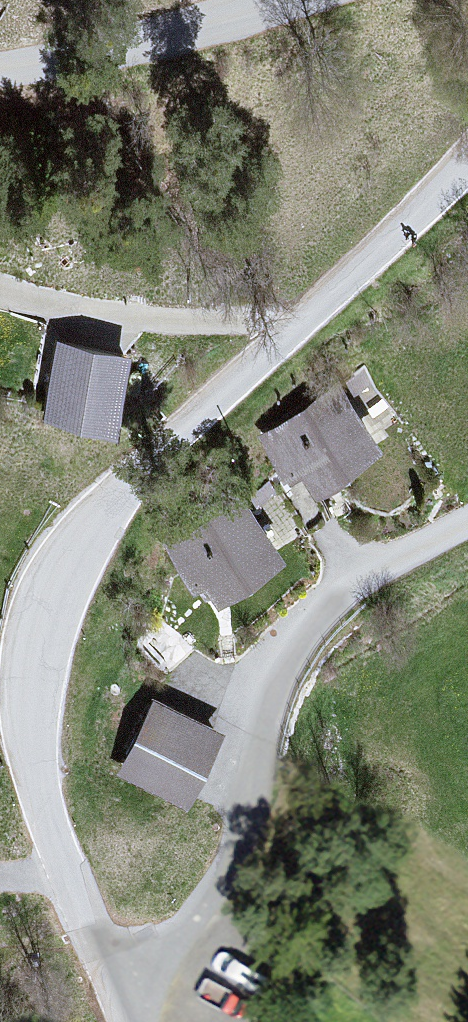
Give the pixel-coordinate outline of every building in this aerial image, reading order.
[(126,363),(63,352),(51,421),(113,432),(126,363)] [(340,389),(269,441),(318,508),(389,457),(340,389)] [(169,539),(220,613),(290,566),(239,492),(169,539)] [(160,699),(125,773),(197,806),(232,732),(160,699)]
